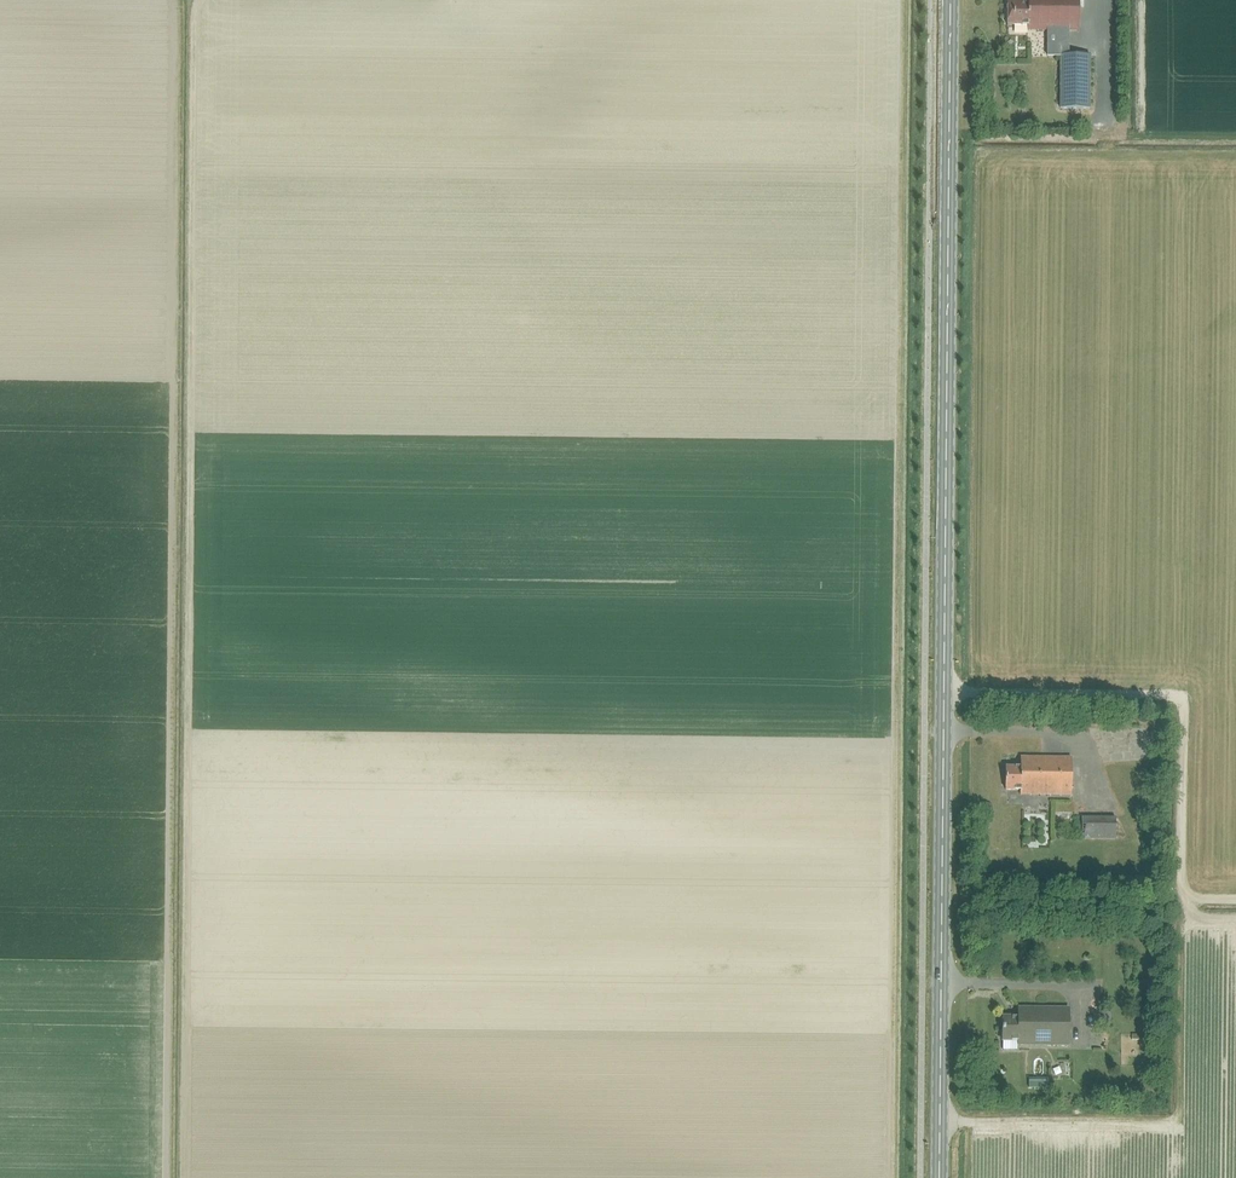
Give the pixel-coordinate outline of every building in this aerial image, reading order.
[(1079,0),(1028,0),(1028,3),(1023,3),(1023,0),(1007,0),(1007,25),(1028,26),(1028,30),(1048,31),(1068,31),(1078,31),(1079,0)] [(1068,31),(1048,31),(1048,56),(1060,56),(1060,55),(1068,55),(1068,31)] [(1090,55),(1068,55),(1060,55),(1060,56),(1060,108),(1089,109),(1090,55)] [(1071,795),(1071,758),(1021,758),(1021,767),(1006,767),(1006,790),(1020,790),(1020,794),(1071,795)] [(1020,804),(1021,837),(1036,836),(1035,823),(1041,823),(1040,803),(1020,804)] [(1116,840),(1116,818),(1082,817),(1082,840),(1116,840)] [(1068,1045),(1069,1009),(1018,1008),(1018,1017),(1003,1017),(1003,1040),(1018,1040),(1018,1044),(1068,1045)]
